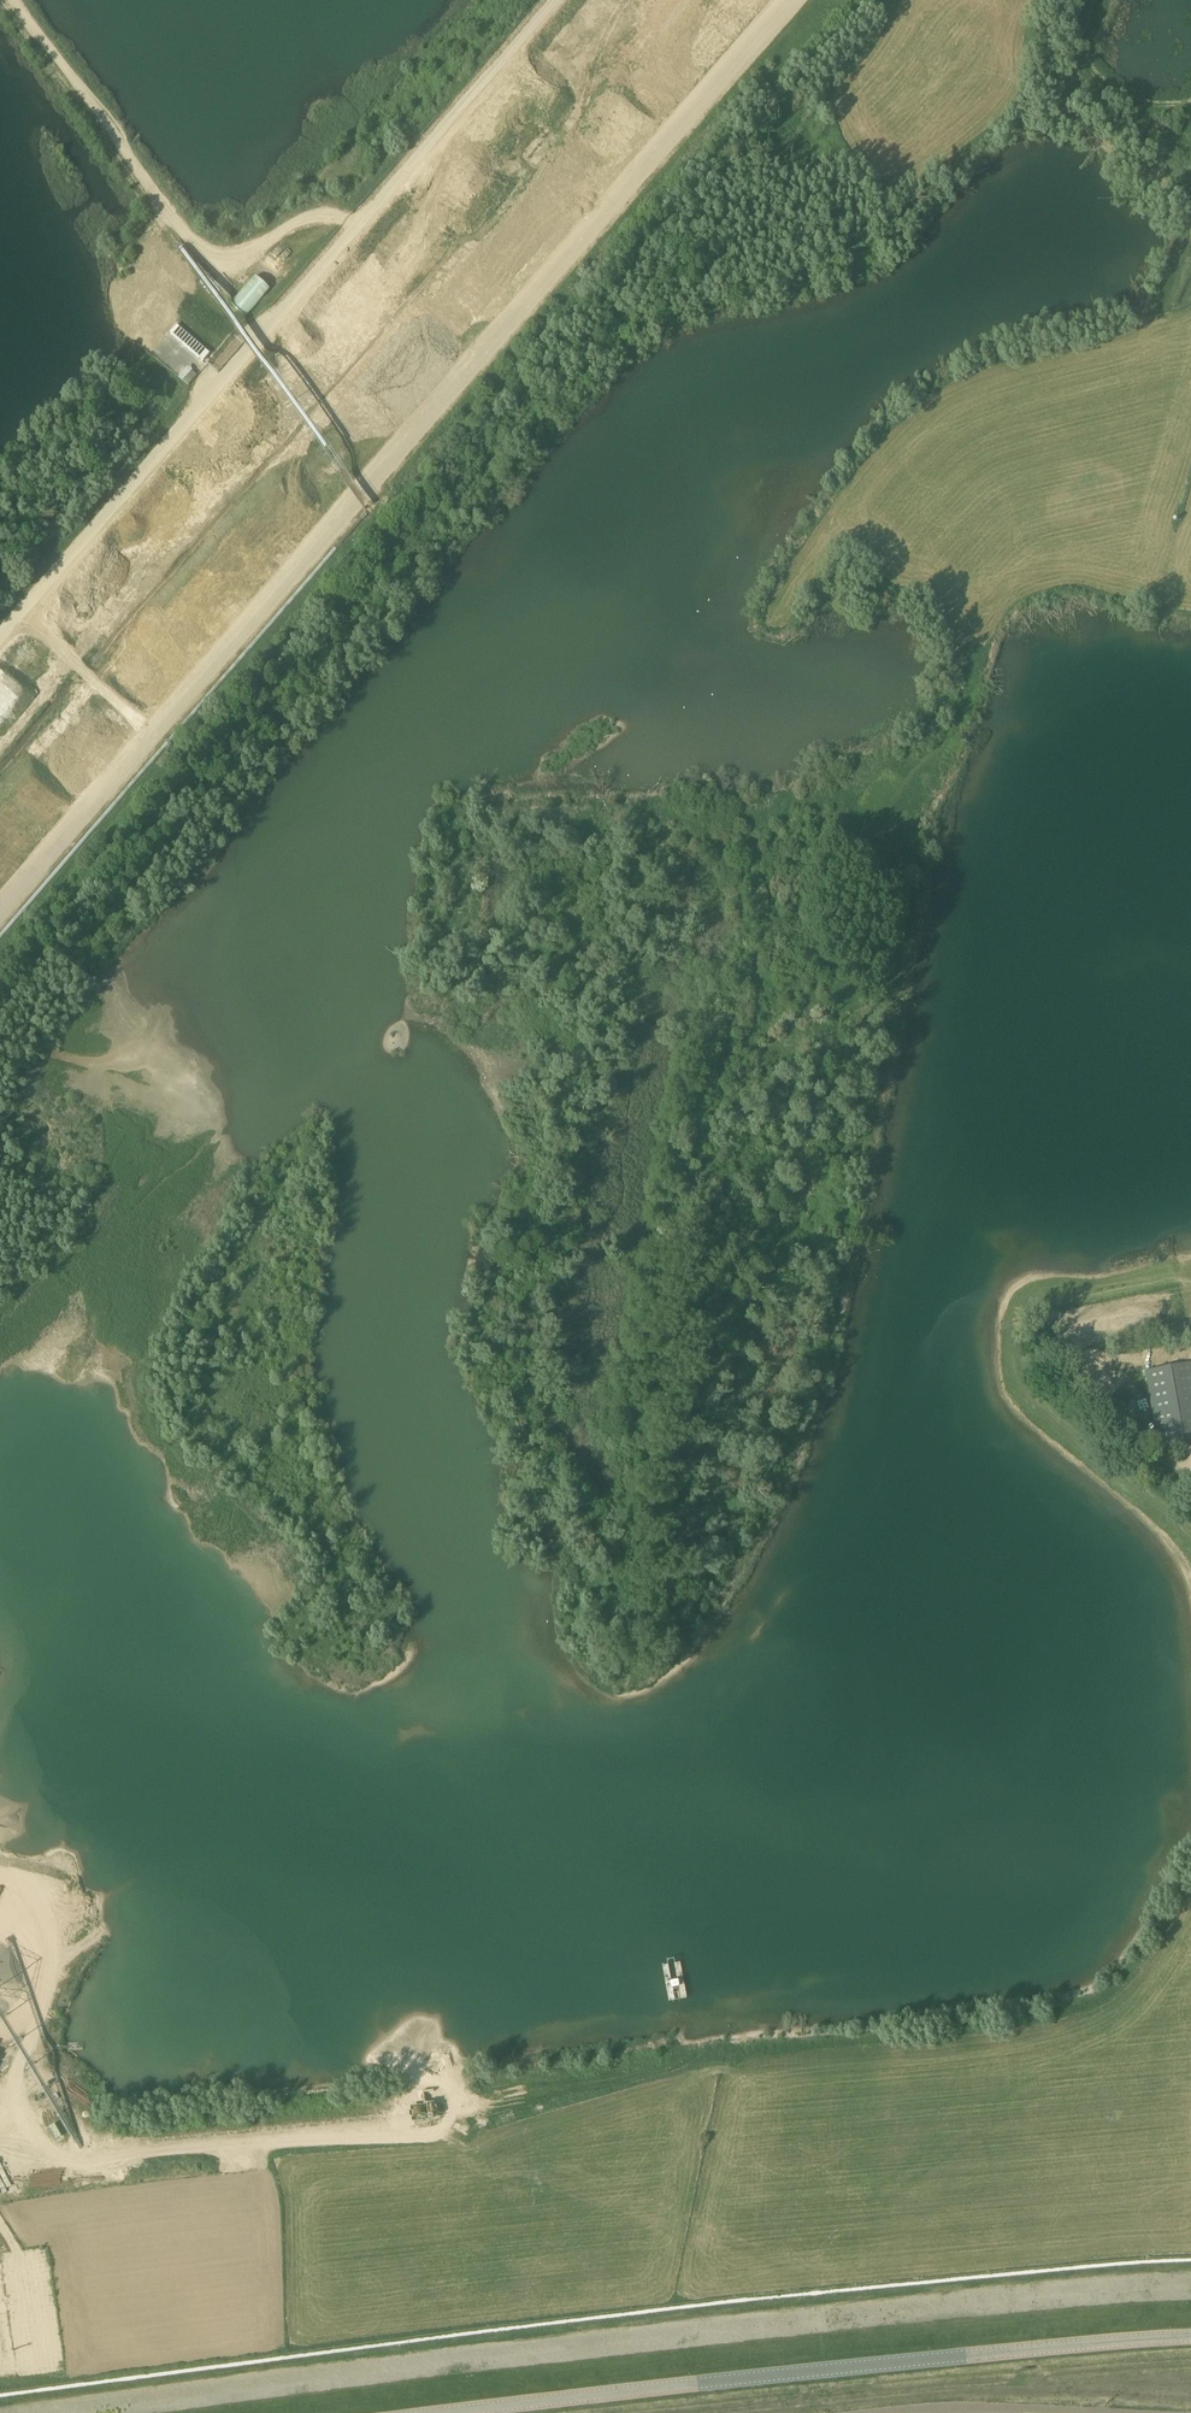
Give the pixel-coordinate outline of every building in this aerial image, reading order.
[(246,317),(270,289),(255,277),(231,304),(246,317)] [(204,362),(211,353),(177,324),(170,332),(204,362)] [(189,385),(196,375),(192,371),(184,380),(189,385)] [(162,768),(172,757),(166,752),(157,764),(162,768)] [(1183,1444),(1190,1443),(1190,1363),(1145,1372),(1159,1448),(1183,1444)] [(1,2262),(0,2262),(0,2339),(6,2338),(7,2343),(11,2343),(1,2262)] [(67,2371),(80,2368),(78,2357),(65,2359),(67,2371)]
